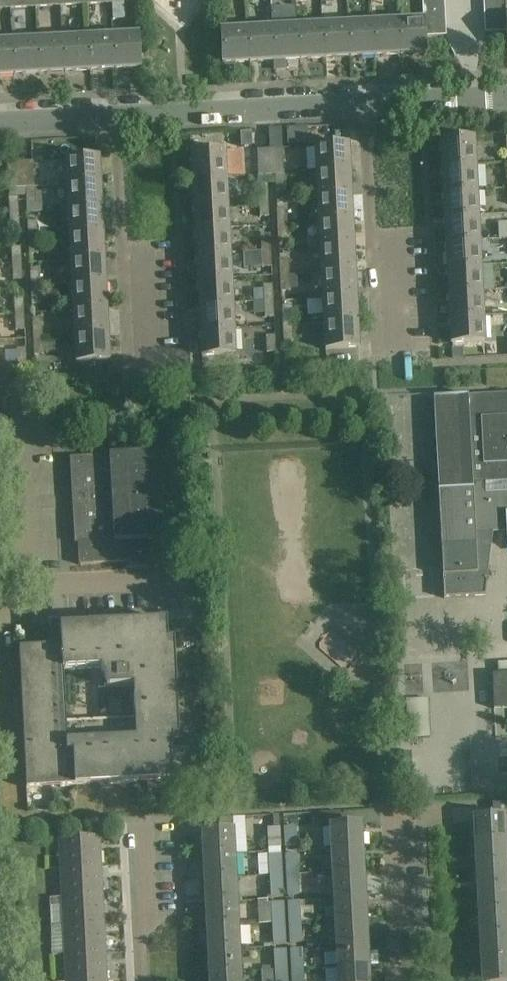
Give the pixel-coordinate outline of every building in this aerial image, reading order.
[(9,8),(9,0),(0,1),(0,9),(9,8)] [(9,8),(35,7),(34,0),(11,0),(9,0),(9,8)] [(504,0),(483,0),(483,10),(505,8),(504,0)] [(443,1),(422,2),(422,14),(444,13),(443,1)] [(484,21),(505,20),(505,17),(505,8),(483,10),(484,21)] [(423,25),(444,24),(444,13),(422,14),(422,20),(423,25)] [(397,21),(398,54),(424,53),(423,36),(423,25),(422,20),(397,21)] [(484,32),(506,31),(505,20),(484,21),(484,32)] [(371,22),(373,56),(398,54),(397,21),(371,22)] [(346,24),(348,57),(373,56),(371,22),(346,24)] [(321,25),(324,58),(348,57),(346,24),(321,25)] [(423,25),(423,36),(445,35),(444,24),(423,25)] [(296,26),(298,60),(324,58),(321,25),(296,26)] [(272,61),(298,60),(296,26),(271,27),(272,61)] [(246,29),(247,62),(272,61),(271,27),(246,29)] [(247,62),(246,29),(220,30),(222,63),(247,62)] [(112,36),(114,69),(140,68),(138,34),(112,36)] [(114,69),(112,36),(87,37),(89,70),(114,69)] [(89,70),(87,37),(62,38),(63,71),(89,70)] [(62,38),(36,39),(38,72),(63,71),(62,38)] [(38,72),(36,39),(11,41),(13,74),(38,72)] [(11,41),(0,41),(0,74),(13,74),(11,41)] [(252,132),(241,133),(241,146),(252,146),(252,132)] [(440,140),(442,166),(475,164),(474,138),(440,140)] [(285,140),(285,165),(307,164),(306,140),(285,140)] [(315,146),(316,172),(350,171),(348,145),(315,146)] [(270,175),(274,175),(284,174),(282,148),(269,149),(270,175)] [(270,175),(269,149),(256,149),(258,175),(270,175)] [(192,179),(226,177),(225,151),(191,153),(192,179)] [(67,185),(100,183),(99,157),(66,159),(67,185)] [(25,188),(34,187),(33,161),(20,162),(21,188),(25,188)] [(21,188),(20,162),(7,162),(8,188),(21,188)] [(475,164),(442,166),(443,191),(477,189),(475,164)] [(350,171),(316,172),(317,198),(351,196),(350,171)] [(284,174),(274,175),(275,192),(285,191),(284,174)] [(226,177),(192,179),(193,204),(227,202),(226,177)] [(100,183),(67,185),(68,210),(102,209),(100,183)] [(258,201),(268,200),(267,183),(257,184),(258,201)] [(34,187),(25,188),(26,204),(35,204),(34,187)] [(443,191),(445,216),(478,215),(477,189),(443,191)] [(9,213),(18,213),(18,196),(8,197),(9,213)] [(317,198),(319,223),(352,221),(351,196),(317,198)] [(268,200),(258,201),(259,217),(269,216),(268,200)] [(227,202),(193,204),(195,229),(229,227),(227,202)] [(277,225),(286,225),(285,208),(276,208),(277,225)] [(102,209),(68,210),(69,236),(103,234),(102,209)] [(19,230),(18,213),(9,213),(10,230),(19,230)] [(478,215),(445,216),(446,242),(479,240),(478,215)] [(28,238),(37,237),(36,221),(27,221),(28,238)] [(352,221),(319,223),(320,248),(353,247),(352,221)] [(286,225),(277,225),(278,241),(287,241),(286,225)] [(229,227),(195,229),(196,255),(230,253),(229,227)] [(103,234),(69,236),(71,261),(104,259),(103,234)] [(261,251),(270,251),(270,234),(260,234),(261,251)] [(37,237),(28,238),(28,254),(38,254),(37,237)] [(446,242),(447,267),(481,265),(479,240),(446,242)] [(11,264),(21,263),(20,247),(11,247),(11,264)] [(320,248),(321,274),(355,272),(353,247),(320,248)] [(270,251),(261,251),(262,267),(271,267),(270,251)] [(230,253),(196,255),(197,280),(231,278),(230,253)] [(279,276),(289,275),(288,258),(279,259),(279,276)] [(104,259),(71,261),(72,286),(105,285),(104,259)] [(21,263),(11,264),(12,280),(22,280),(21,263)] [(449,292),(482,291),(481,265),(447,267),(449,292)] [(30,289),(40,288),(39,271),(29,272),(30,289)] [(355,272),(321,274),(323,299),(356,297),(355,272)] [(261,294),(261,275),(240,275),(239,294),(261,294)] [(289,275),(279,276),(280,291),(290,291),(289,275)] [(231,278),(197,280),(199,305),(232,303),(231,278)] [(263,302),(273,302),(272,284),(263,285),(263,302)] [(105,285),(72,286),(73,312),(107,310),(105,285)] [(40,288),(30,289),(31,304),(41,304),(40,288)] [(449,292),(450,318),(484,316),(482,291),(449,292)] [(14,315),(24,314),(23,297),(13,298),(14,315)] [(323,299),(324,324),(357,323),(356,297),(323,299)] [(273,302),(263,302),(264,317),(274,317),(273,302)] [(232,303),(199,305),(200,331),(234,329),(232,303)] [(282,326),(292,326),(291,309),(281,309),(282,326)] [(107,310),(73,312),(75,337),(108,335),(107,310)] [(24,314),(14,315),(15,330),(24,330),(24,314)] [(484,316),(450,318),(452,344),(485,342),(484,316)] [(33,339),(42,339),(42,321),(32,322),(33,339)] [(357,323),(324,324),(325,350),(358,349),(357,323)] [(292,341),(292,326),(282,326),(283,342),(292,341)] [(234,329),(200,331),(201,356),(235,355),(234,329)] [(108,335),(75,337),(76,363),(109,361),(108,335)] [(266,352),(275,352),(275,335),(265,336),(266,352)] [(42,339),(33,339),(34,355),(43,354),(42,339)] [(16,365),(26,365),(25,348),(16,348),(16,365)] [(438,491),(444,598),(479,596),(490,531),(499,531),(499,528),(506,528),(506,547),(506,393),(468,395),(433,397),(438,491)] [(133,451),(70,453),(73,541),(77,541),(78,563),(125,561),(125,571),(148,571),(146,529),(105,530),(104,493),(127,492),(127,503),(140,502),(140,493),(156,492),(155,459),(134,460),(133,451)] [(166,620),(100,624),(89,627),(80,633),(80,629),(71,634),(73,638),(70,639),(66,640),(61,640),(61,646),(19,648),(26,788),(172,781),(170,747),(173,747),(172,738),(179,738),(174,640),(168,640),(166,620)] [(332,630),(318,647),(348,670),(362,653),(332,630)] [(493,673),(495,708),(506,707),(506,672),(493,673)] [(408,733),(428,733),(428,697),(408,697),(408,733)] [(474,841),(506,839),(505,816),(506,816),(506,802),(492,802),(493,816),(472,817),(474,841)] [(330,849),(362,847),(361,823),(329,825),(330,849)] [(284,848),(296,847),(295,826),(283,827),(284,848)] [(268,848),(279,848),(279,827),(267,828),(268,848)] [(235,854),(233,829),(202,831),(203,855),(235,854)] [(60,867),(101,865),(100,836),(59,838),(60,867)] [(474,841),(475,865),(506,863),(506,857),(506,839),(474,841)] [(362,847),(330,849),(332,873),(364,871),(362,847)] [(256,853),(257,875),(268,875),(267,853),(256,853)] [(204,879),(236,878),(235,854),(203,855),(204,879)] [(235,856),(237,870),(250,869),(248,854),(235,856)] [(269,876),(281,875),(280,854),(268,855),(269,876)] [(285,875),(298,874),(297,854),(284,854),(285,875)] [(475,865),(476,889),(506,887),(506,863),(475,865)] [(101,865),(60,867),(62,896),(103,894),(101,865)] [(364,871),(332,873),(333,896),(365,895),(364,871)] [(298,874),(285,875),(286,895),(299,894),(298,874)] [(281,875),(269,876),(270,896),(282,895),(281,875)] [(205,903),(237,902),(236,878),(204,879),(205,903)] [(476,889),(477,913),(506,911),(506,887),(476,889)] [(103,894),(62,896),(63,925),(104,923),(103,894)] [(365,895),(333,896),(334,920),(366,919),(365,895)] [(288,923),(300,922),(299,901),(287,902),(288,923)] [(207,927),(238,926),(237,902),(205,903),(207,927)] [(272,924),(283,923),(282,902),(270,902),(272,924)] [(477,913),(479,937),(506,935),(506,911),(477,913)] [(366,919),(334,920),(335,944),(367,943),(366,919)] [(300,922),(288,923),(289,943),(301,942),(300,922)] [(104,923),(63,925),(65,954),(106,952),(104,923)] [(283,923),(272,924),(273,944),(284,943),(283,923)] [(208,951),(239,950),(238,926),(207,927),(208,951)] [(479,937),(480,960),(506,959),(506,935),(479,937)] [(367,943),(335,944),(337,968),(369,967),(367,943)] [(291,971),(303,970),(302,949),(290,949),(291,971)] [(239,950),(208,951),(209,975),(240,974),(239,950)] [(274,972),(286,971),(285,950),(273,950),(274,972)] [(65,954),(66,980),(100,980),(107,980),(106,952),(65,954)] [(480,960),(481,980),(506,980),(506,959),(480,960)] [(337,968),(337,980),(369,980),(369,967),(337,968)] [(291,971),(291,980),(304,980),(303,970),(291,971)] [(274,972),(274,980),(286,980),(286,971),(274,972)]
